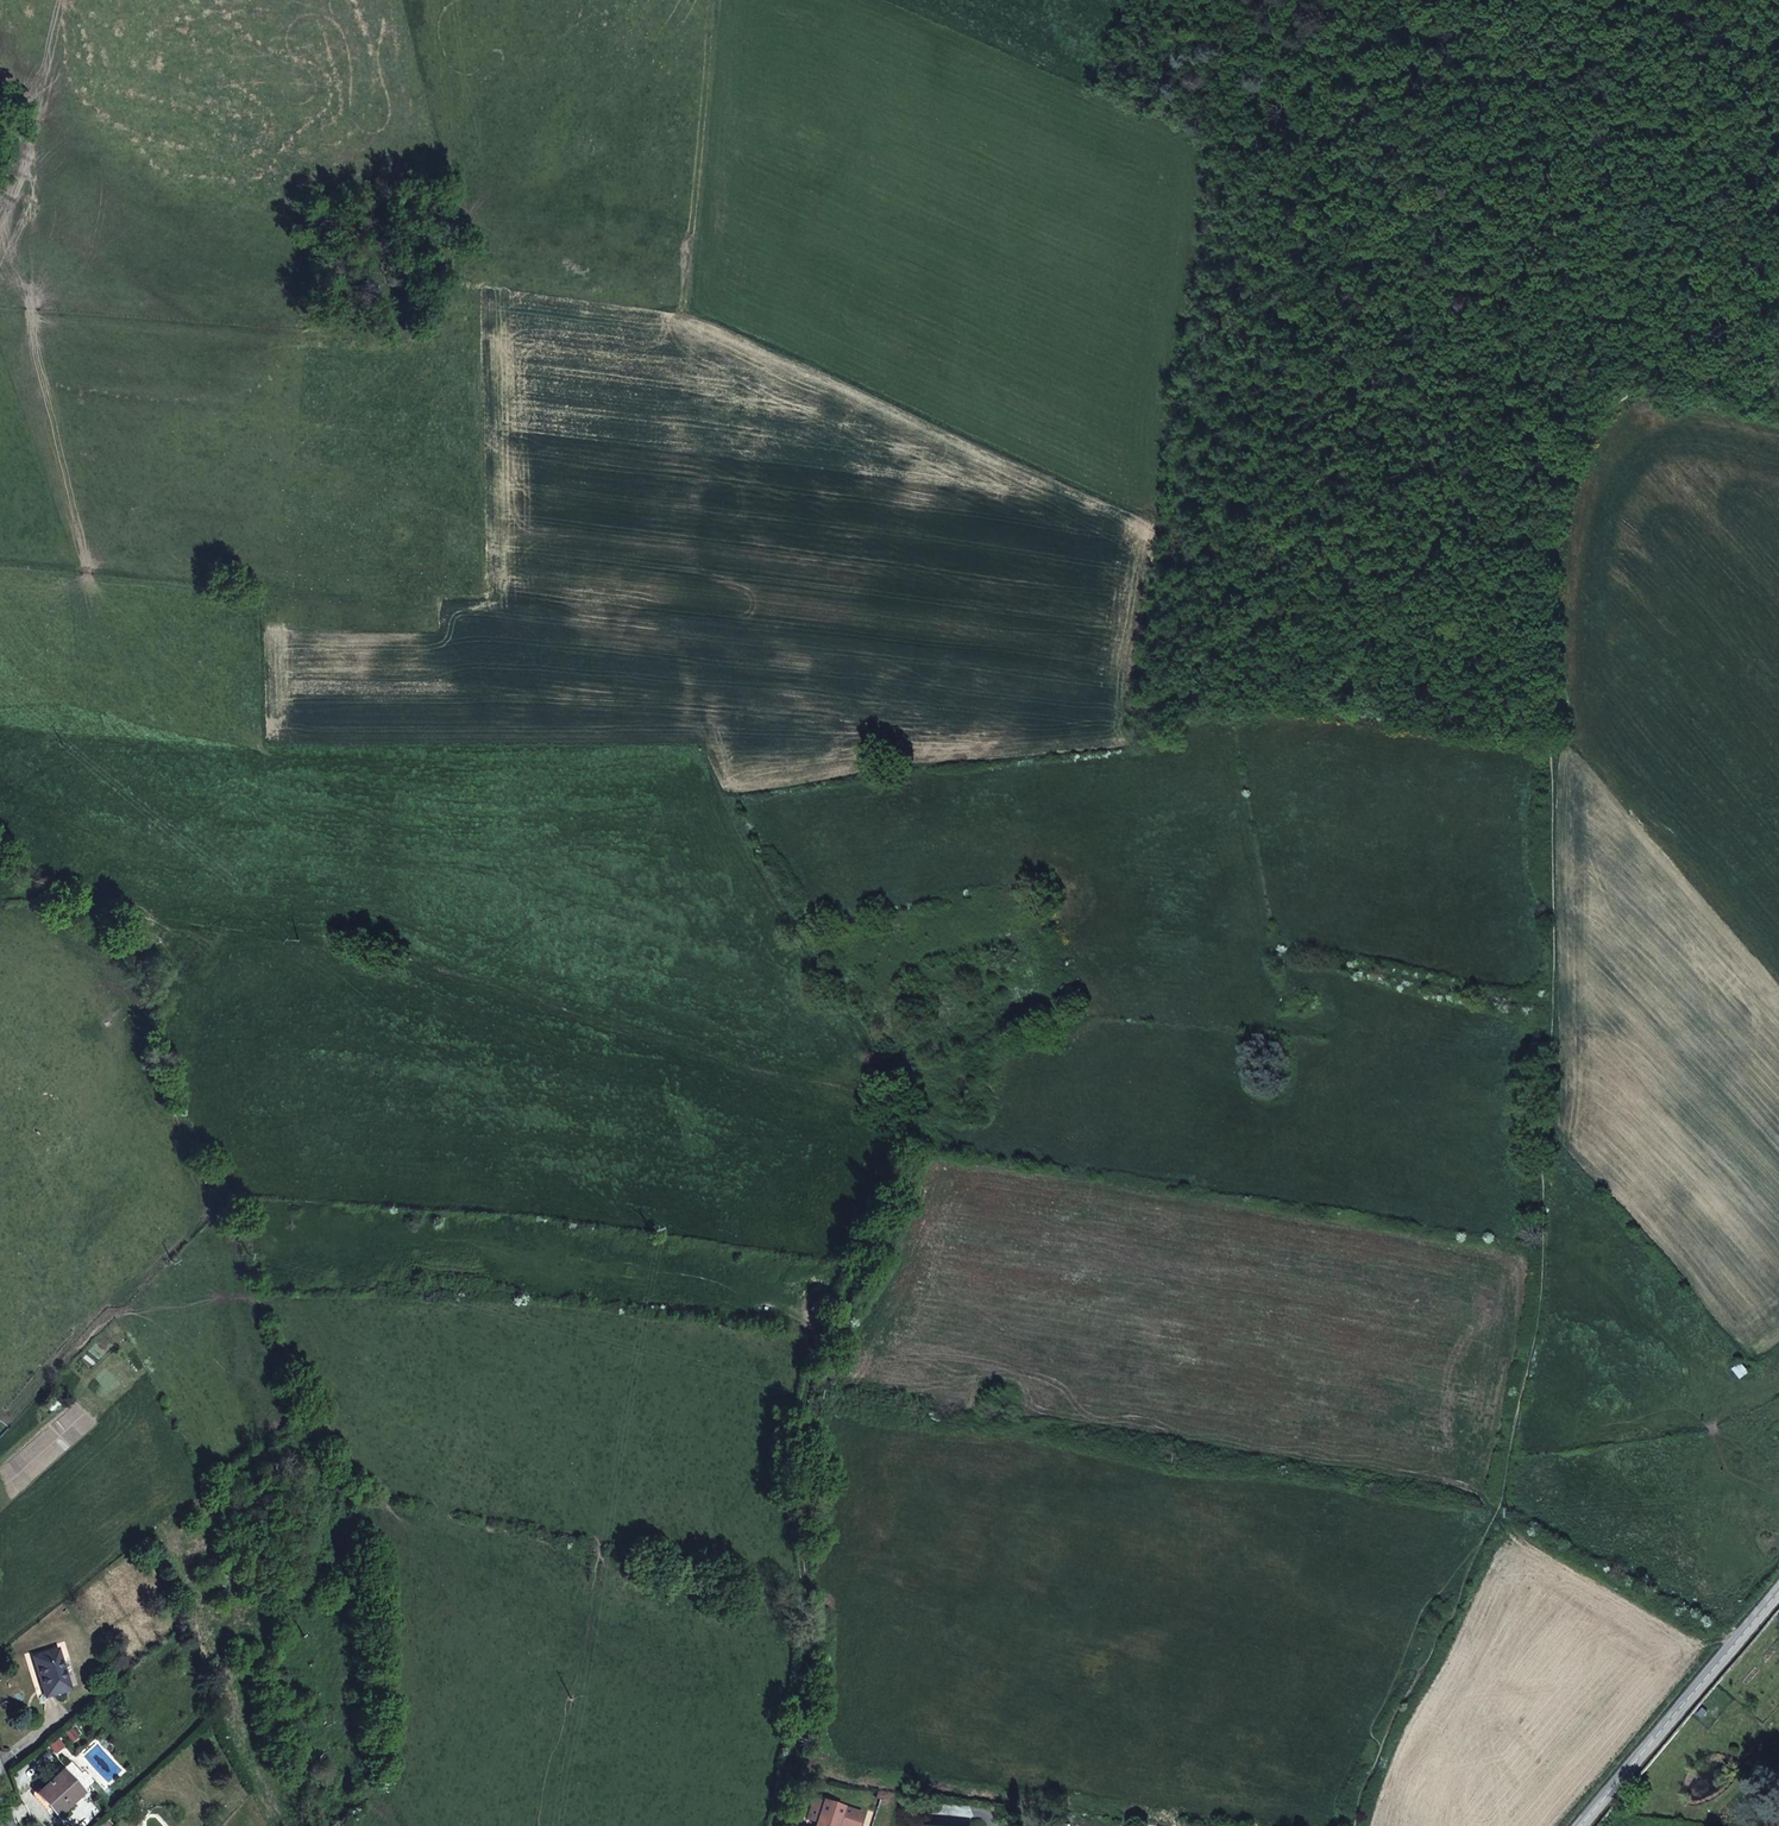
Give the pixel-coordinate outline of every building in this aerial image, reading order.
[(59,1394),(45,1407),(50,1412),(64,1399),(59,1394)] [(70,1689),(57,1649),(32,1657),(46,1697),(70,1689)] [(62,1771),(36,1795),(46,1805),(48,1803),(59,1814),(82,1793),(62,1771)] [(137,1803),(142,1798),(138,1794),(133,1798),(137,1803)] [(863,1813),(823,1801),(822,1802),(812,1799),(806,1819),(816,1822),(815,1825),(859,1825),(863,1813)]
